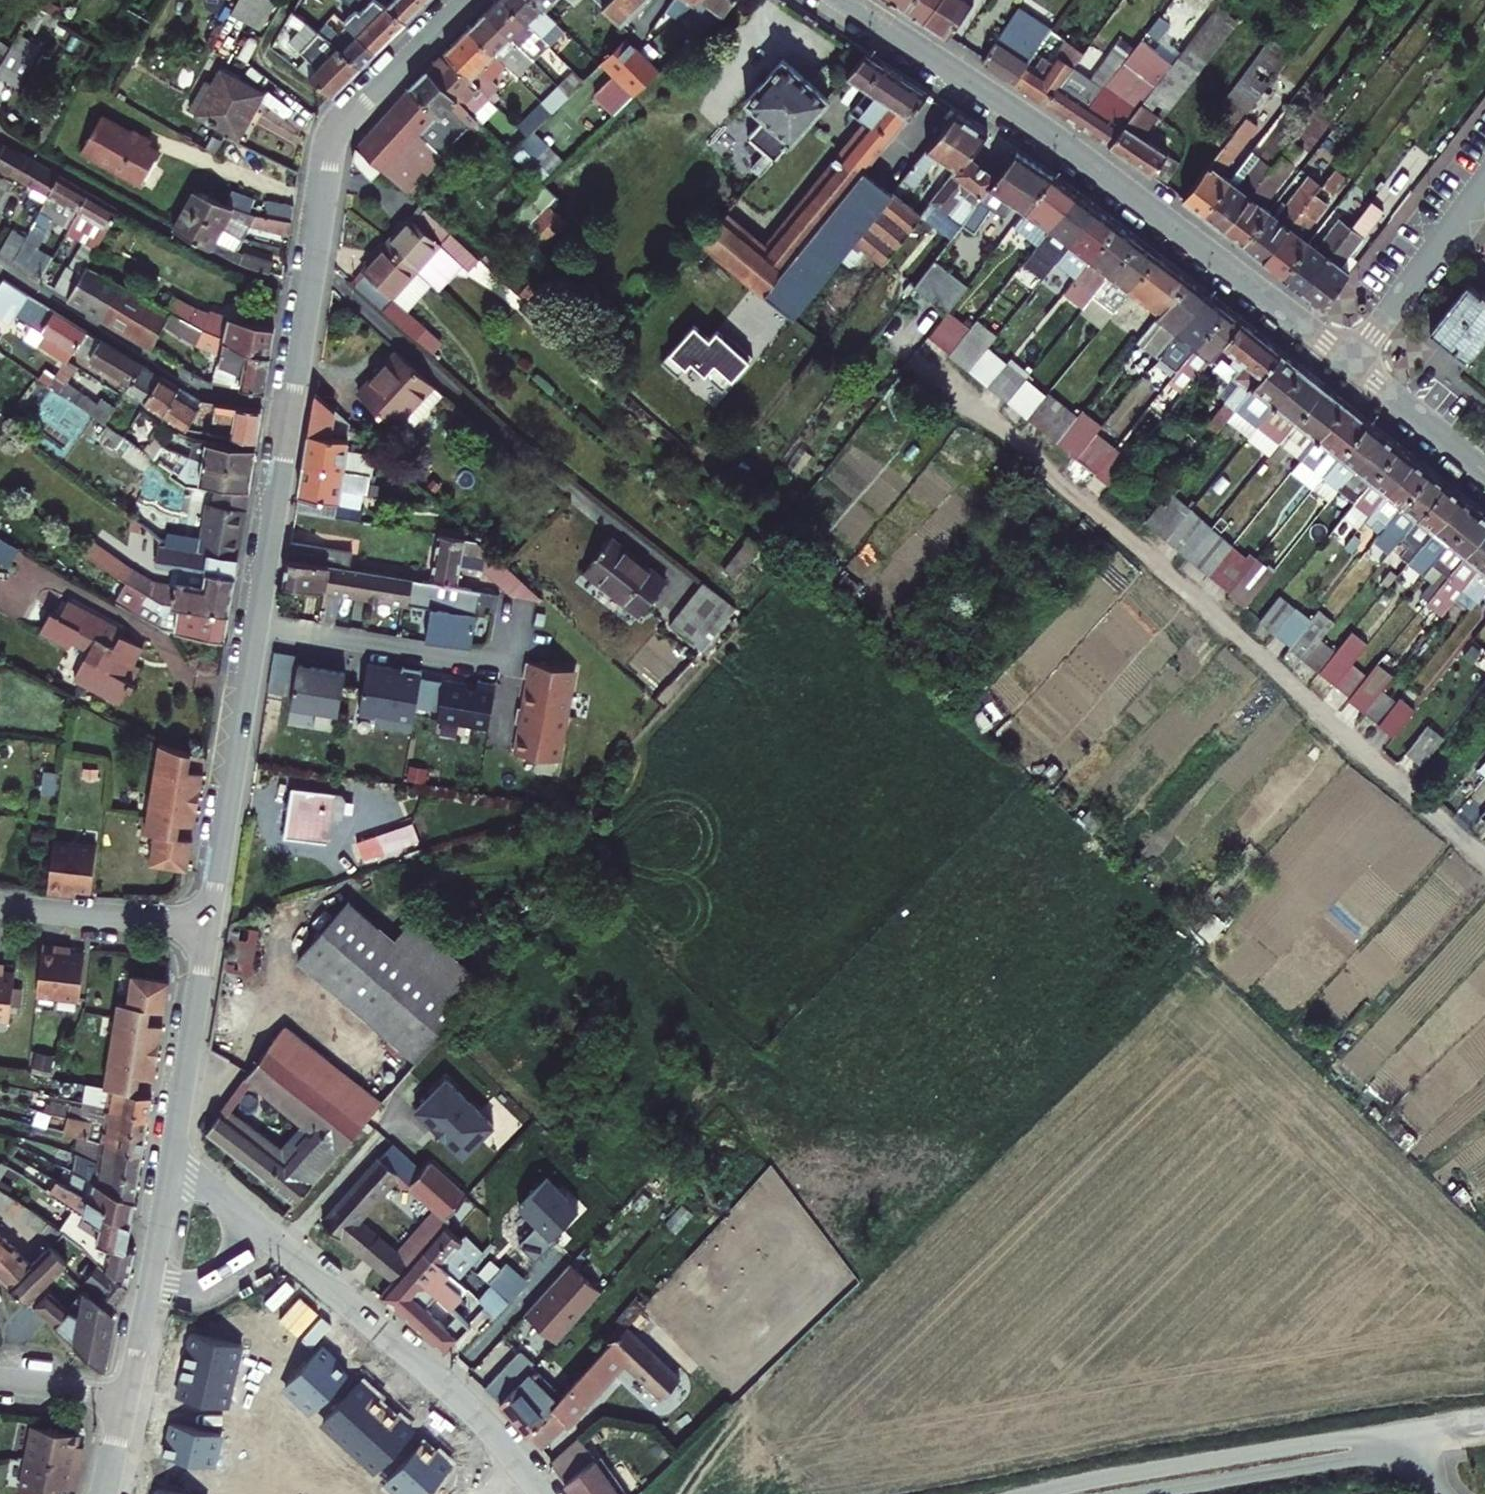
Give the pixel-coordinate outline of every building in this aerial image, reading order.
[(273,0),(239,0),(232,13),(260,29),(276,2),(273,0)] [(383,44),(406,22),(378,0),(348,0),(354,6),(371,22),(366,27),(383,44)] [(406,22),(428,0),(378,0),(406,22)] [(532,60),(547,45),(525,23),(503,0),(496,0),(484,12),(532,60)] [(525,23),(530,18),(539,26),(549,15),(542,9),(534,0),(503,0),(525,23)] [(542,9),(551,0),(534,0),(542,9)] [(618,23),(641,0),(606,0),(601,5),(618,23)] [(664,5),(677,14),(692,0),(668,0),(664,5)] [(721,10),(729,0),(705,0),(721,10)] [(922,18),(935,0),(894,0),(922,18)] [(948,35),(973,0),(935,0),(922,18),(948,35)] [(1035,51),(1045,37),(1018,20),(1027,9),(1021,4),(996,39),(983,61),(1014,82),(1035,51)] [(1143,101),(1157,112),(1164,117),(1239,20),(1218,4),(1143,101)] [(46,41),(59,18),(35,5),(21,27),(46,41)] [(371,22),(354,6),(343,16),(360,33),(366,27),(371,22)] [(308,59),(297,70),(331,96),(359,68),(317,32),(293,11),(287,21),(302,31),(291,42),(308,59)] [(516,76),(532,60),(484,12),(468,28),(505,64),(516,76)] [(1159,13),(1150,25),(1139,39),(1154,51),(1155,49),(1163,55),(1174,41),(1170,39),(1178,29),(1159,13)] [(327,22),(317,32),(359,68),(375,52),(358,34),(349,26),(339,35),(327,22)] [(657,31),(649,25),(646,29),(653,35),(657,31)] [(358,34),(375,52),(383,44),(366,27),(360,33),(358,34)] [(491,78),(505,64),(468,28),(444,51),(492,101),(498,96),(492,90),(498,85),(491,78)] [(33,60),(21,53),(29,39),(19,32),(0,65),(0,75),(18,86),(33,60)] [(1221,104),(1224,106),(1206,132),(1223,145),(1241,119),(1246,114),(1250,108),(1253,103),(1292,51),(1272,35),(1221,104)] [(656,69),(637,49),(625,38),(601,61),(633,93),(656,69)] [(21,53),(33,60),(41,45),(29,39),(21,53)] [(659,72),(670,61),(648,39),(637,49),(656,69),(659,72)] [(1139,39),(1118,68),(1093,100),(1077,123),(1109,144),(1136,109),(1117,94),(1130,78),(1125,74),(1129,69),(1136,75),(1154,51),(1139,39)] [(426,68),(477,120),(494,103),(492,101),(444,51),(426,68)] [(1045,102),(1066,71),(1035,51),(1014,82),(1045,102)] [(588,53),(571,70),(582,81),(587,76),(599,64),(588,53)] [(819,283),(823,277),(893,191),(866,169),(927,93),(867,54),(848,74),(866,89),(856,101),(875,116),(767,249),(724,215),(699,242),(792,316),(819,283)] [(751,165),(760,173),(827,98),(781,58),(744,99),(763,116),(747,135),(764,150),(751,165)] [(617,108),(633,93),(601,61),(599,64),(587,76),(617,108)] [(1093,100),(1118,68),(1108,61),(1095,78),(1072,63),(1066,71),(1045,102),(1077,123),(1093,100)] [(478,122),(477,120),(426,68),(389,105),(412,128),(421,119),(418,110),(424,104),(435,115),(438,112),(443,107),(466,130),(470,126),(472,129),(478,122)] [(209,91),(195,115),(226,132),(224,136),(237,142),(263,94),(221,70),(213,85),(206,81),(203,88),(209,91)] [(567,96),(582,81),(571,70),(556,85),(567,96)] [(556,85),(540,101),(551,111),(567,96),(556,85)] [(209,91),(203,88),(190,111),(195,115),(209,91)] [(527,136),(551,111),(540,101),(516,125),(527,136)] [(1109,144),(1152,173),(1167,151),(1141,134),(1157,112),(1143,101),(1136,109),(1109,144)] [(1250,108),(1246,114),(1254,120),(1262,110),(1253,103),(1250,108)] [(461,135),(466,130),(443,107),(438,112),(461,135)] [(957,168),(968,154),(987,132),(956,112),(893,191),(823,277),(833,285),(850,264),(852,266),(865,250),(883,264),(920,215),(898,197),(907,185),(912,189),(940,155),(957,168)] [(1203,212),(1229,178),(1223,173),(1246,143),(1260,125),(1254,120),(1246,114),(1241,119),(1223,145),(1184,197),(1203,212)] [(130,132),(101,115),(80,152),(139,186),(158,153),(145,145),(148,139),(132,130),(130,132)] [(418,133),(427,124),(421,119),(412,128),(413,129),(418,133)] [(1237,184),(1229,178),(1203,212),(1223,228),(1292,138),(1298,129),(1287,120),(1281,128),(1280,128),(1260,154),(1237,184)] [(446,143),(427,124),(418,133),(437,151),(446,143)] [(509,153),(527,136),(516,125),(498,142),(509,153)] [(403,189),(439,153),(437,151),(418,133),(413,129),(376,165),(379,167),(403,189)] [(215,152),(222,140),(212,134),(205,147),(215,152)] [(1243,243),(1269,210),(1282,193),(1276,188),(1306,149),(1292,138),(1223,228),(1243,243)] [(1229,178),(1252,148),(1246,143),(1223,173),(1229,178)] [(16,177),(28,157),(4,144),(0,150),(0,168),(16,177)] [(370,176),(379,167),(376,165),(354,145),(352,158),(370,176)] [(1260,154),(1252,148),(1229,178),(1237,184),(1260,154)] [(1013,201),(1025,209),(1053,173),(1016,150),(996,176),(959,224),(914,284),(912,285),(945,312),(950,306),(966,284),(948,270),(966,248),(966,246),(963,243),(987,206),(1000,214),(1002,214),(1005,212),(1013,201)] [(1167,151),(1152,173),(1166,183),(1181,161),(1167,151)] [(957,168),(931,201),(959,224),(996,176),(968,154),(957,168)] [(1342,155),(1321,183),(1334,193),(1347,176),(1344,174),(1353,163),(1342,155)] [(42,203),(47,195),(59,175),(28,157),(16,177),(25,182),(20,191),(42,203)] [(1009,230),(1033,249),(1077,193),(1053,173),(1025,209),(1009,230)] [(1243,243),(1263,258),(1315,191),(1321,183),(1309,174),(1277,215),(1269,210),(1243,243)] [(0,211),(13,183),(0,175),(0,211)] [(90,193),(59,175),(47,195),(78,213),(90,193)] [(506,218),(538,249),(564,221),(548,205),(557,196),(542,183),(506,218)] [(234,186),(226,203),(250,213),(257,194),(234,186)] [(193,190),(183,208),(244,240),(251,226),(290,235),(292,221),(266,216),(254,214),(250,213),(226,203),(193,190)] [(1315,191),(1263,258),(1282,273),(1308,240),(1302,235),(1328,201),(1315,191)] [(90,193),(78,213),(86,217),(79,230),(89,236),(86,241),(84,240),(69,266),(67,265),(54,287),(69,296),(87,266),(120,210),(90,193)] [(1077,193),(1033,249),(1018,266),(1038,282),(1058,259),(1098,209),(1077,193)] [(269,201),(266,216),(292,221),(295,204),(269,201)] [(413,218),(423,208),(419,204),(409,215),(413,218)] [(1282,273),(1304,290),(1353,226),(1344,219),(1347,216),(1333,206),(1308,240),(1282,273)] [(1324,306),(1350,272),(1342,265),(1379,216),(1367,207),(1353,226),(1304,290),(1324,306)] [(183,208),(172,227),(242,264),(271,273),(274,261),(248,253),(242,256),(237,253),(244,240),(183,208)] [(469,269),(478,258),(423,208),(413,218),(409,215),(384,242),(415,270),(440,243),(469,269)] [(1058,259),(1078,274),(1118,225),(1098,209),(1058,259)] [(78,213),(68,231),(84,240),(86,241),(89,236),(79,230),(86,217),(78,213)] [(1073,280),(1093,295),(1137,240),(1118,225),(1078,274),(1073,280)] [(1373,242),(1380,233),(1375,230),(1368,239),(1373,242)] [(8,233),(0,248),(0,252),(11,261),(22,241),(8,233)] [(1113,311),(1130,289),(1156,255),(1137,240),(1093,295),(1113,311)] [(39,281),(52,258),(22,241),(18,249),(11,261),(25,274),(39,281)] [(359,270),(363,273),(352,284),(412,338),(424,325),(406,309),(430,283),(415,270),(384,242),(359,270)] [(1156,255),(1130,289),(1160,312),(1187,279),(1156,255)] [(69,296),(67,299),(151,349),(171,311),(119,283),(87,266),(69,296)] [(352,284),(363,273),(359,270),(349,281),(352,284)] [(171,311),(194,324),(204,329),(224,336),(224,343),(271,353),(277,311),(248,304),(246,320),(231,317),(210,309),(208,314),(196,310),(125,271),(119,283),(171,311)] [(829,291),(833,285),(823,277),(819,283),(829,291)] [(0,284),(0,317),(9,323),(29,294),(4,278),(0,284)] [(1142,334),(1163,350),(1208,295),(1187,279),(1160,312),(1142,334)] [(901,290),(906,294),(912,285),(914,284),(909,280),(901,290)] [(1483,290),(1481,292),(1469,282),(1430,330),(1465,358),(1484,334),(1484,291),(1483,290)] [(918,299),(941,318),(945,312),(912,285),(906,294),(904,296),(914,304),(918,299)] [(1113,311),(1093,295),(1080,311),(1101,327),(1113,311)] [(1163,350),(1182,365),(1227,310),(1208,295),(1163,350)] [(972,323),(950,306),(945,312),(941,318),(931,330),(953,347),(954,346),(972,323)] [(87,330),(55,310),(41,331),(73,350),(75,349),(87,330)] [(1227,310),(1182,365),(1196,376),(1223,344),(1241,321),(1227,310)] [(954,346),(973,362),(988,343),(990,342),(999,331),(979,315),(972,323),(954,346)] [(1212,437),(1226,419),(1281,353),(1241,321),(1223,344),(1237,355),(1231,363),(1239,369),(1233,377),(1239,382),(1226,399),(1203,430),(1212,437)] [(694,323),(661,359),(678,374),(691,360),(722,388),(753,354),(725,330),(722,333),(716,328),(709,337),(694,323)] [(217,364),(210,383),(265,389),(271,353),(224,343),(224,336),(204,329),(194,324),(188,335),(196,340),(194,344),(220,355),(220,363),(217,364)] [(435,335),(424,325),(412,338),(423,348),(435,335)] [(89,357),(131,383),(143,364),(87,330),(75,349),(89,357)] [(1142,334),(1137,340),(1158,356),(1163,350),(1142,334)] [(970,366),(990,382),(1004,363),(1008,359),(988,343),(973,362),(970,366)] [(443,393),(396,350),(358,392),(394,425),(399,419),(410,429),(443,393)] [(1163,350),(1158,356),(1177,371),(1182,365),(1163,350)] [(1226,419),(1249,436),(1303,370),(1281,353),(1226,419)] [(127,389),(131,383),(89,357),(85,363),(127,389)] [(59,393),(77,367),(67,361),(66,360),(48,385),(59,393)] [(1004,363),(990,382),(1009,397),(1024,380),(1004,363)] [(144,403),(162,376),(143,364),(131,383),(127,389),(126,391),(144,403)] [(1177,371),(1172,378),(1186,389),(1196,376),(1182,365),(1177,371)] [(68,399),(77,387),(86,373),(77,367),(59,393),(68,399)] [(1249,436),(1270,453),(1324,387),(1303,370),(1249,436)] [(144,403),(189,431),(200,399),(162,376),(144,403)] [(1239,382),(1233,377),(1220,394),(1226,399),(1239,382)] [(1009,397),(1007,401),(1026,416),(1044,395),(1025,378),(1024,380),(1009,397)] [(103,423),(115,407),(101,398),(98,402),(77,387),(68,399),(103,423)] [(1270,453),(1292,470),(1345,404),(1324,387),(1270,453)] [(1044,395),(1026,416),(1056,441),(1077,415),(1047,391),(1044,395)] [(366,455),(345,451),(350,423),(315,392),(303,463),(363,473),(366,455)] [(132,404),(122,397),(115,407),(103,423),(123,437),(130,426),(121,420),(132,404)] [(200,399),(189,431),(257,441),(262,409),(200,399)] [(1314,487),(1319,481),(1367,421),(1345,404),(1292,470),(1314,487)] [(1056,441),(1075,456),(1094,433),(1101,425),(1082,408),(1077,415),(1056,441)] [(140,410),(130,426),(123,437),(130,442),(138,431),(149,415),(140,410)] [(1314,487),(1330,500),(1339,490),(1384,435),(1367,421),(1319,481),(1314,487)] [(130,442),(153,457),(162,443),(172,430),(161,425),(150,440),(138,431),(130,442)] [(201,461),(253,467),(256,447),(195,440),(172,430),(162,443),(170,450),(201,461)] [(1113,449),(1094,433),(1075,456),(1094,471),(1112,450),(1113,449)] [(1339,490),(1355,502),(1399,447),(1384,435),(1339,490)] [(162,443),(153,457),(186,480),(249,488),(253,467),(201,461),(170,450),(162,443)] [(141,474),(151,461),(128,445),(119,458),(141,474)] [(1355,502),(1369,514),(1414,459),(1399,447),(1355,502)] [(1092,474),(1107,486),(1127,462),(1112,450),(1092,474)] [(1369,514),(1363,521),(1379,533),(1429,471),(1414,459),(1369,514)] [(295,509),(360,520),(362,506),(337,502),(339,486),(362,490),(364,476),(365,473),(363,473),(303,463),(295,509)] [(1379,533),(1360,557),(1366,561),(1379,545),(1383,549),(1387,543),(1393,548),(1445,483),(1429,471),(1379,533)] [(365,493),(382,496),(385,480),(364,476),(362,490),(365,491),(365,493)] [(1445,483),(1393,548),(1400,553),(1407,544),(1416,550),(1460,496),(1445,483)] [(1169,489),(1145,519),(1165,536),(1189,506),(1169,489)] [(1415,569),(1422,575),(1476,508),(1460,496),(1416,550),(1397,574),(1384,590),(1393,597),(1415,569)] [(198,550),(238,557),(246,509),(206,502),(198,550)] [(1165,536),(1167,538),(1191,508),(1189,506),(1165,536)] [(1191,508),(1167,538),(1186,554),(1210,525),(1191,508)] [(1422,575),(1431,581),(1420,595),(1427,600),(1431,595),(1484,528),(1484,515),(1476,508),(1422,575)] [(1342,517),(1329,533),(1337,540),(1350,524),(1342,517)] [(84,553),(132,584),(164,603),(229,612),(238,557),(198,550),(160,544),(161,539),(133,518),(131,529),(137,530),(133,554),(154,564),(192,570),(190,583),(175,581),(174,584),(157,582),(95,541),(84,553)] [(1186,554),(1187,555),(1211,526),(1210,525),(1186,554)] [(1211,526),(1187,555),(1208,574),(1232,544),(1211,526)] [(1457,594),(1484,559),(1484,528),(1431,595),(1446,608),(1457,594)] [(477,539),(439,532),(432,576),(459,581),(461,564),(484,568),(511,594),(543,599),(477,539)] [(637,613),(664,579),(609,536),(582,570),(637,613)] [(735,552),(745,560),(756,569),(763,547),(749,536),(735,552)] [(350,550),(290,540),(287,558),(347,568),(350,550)] [(1232,544),(1208,574),(1228,591),(1252,561),(1232,544)] [(733,574),(745,560),(735,552),(723,566),(733,574)] [(347,568),(287,558),(283,582),(431,606),(425,639),(470,646),(479,589),(347,568)] [(1457,594),(1472,605),(1478,599),(1484,590),(1484,559),(1457,594)] [(745,560),(733,574),(751,590),(763,575),(756,569),(745,560)] [(1228,591),(1229,592),(1249,567),(1253,562),(1252,561),(1228,591)] [(1228,593),(1243,606),(1265,581),(1249,567),(1229,592),(1228,593)] [(1378,585),(1384,590),(1397,574),(1391,569),(1378,585)] [(701,580),(688,598),(668,622),(696,644),(729,602),(701,580)] [(160,627),(225,638),(229,612),(164,603),(132,584),(127,592),(162,616),(160,627)] [(1279,594),(1258,620),(1274,632),(1295,607),(1279,594)] [(1427,600),(1424,604),(1439,616),(1446,608),(1431,595),(1427,600)] [(120,703),(130,685),(133,686),(136,680),(134,679),(142,662),(137,659),(131,655),(137,643),(123,635),(126,629),(68,599),(59,616),(50,612),(40,631),(70,646),(74,639),(91,648),(74,679),(120,703)] [(1295,607),(1274,632),(1290,645),(1310,619),(1295,607)] [(1303,659),(1321,637),(1334,621),(1318,609),(1310,619),(1290,645),(1288,647),(1303,659)] [(1303,659),(1319,671),(1336,650),(1321,637),(1303,659)] [(74,639),(70,646),(58,670),(74,679),(91,648),(74,639)] [(144,646),(137,643),(131,655),(137,659),(144,646)] [(1362,710),(1363,709),(1382,686),(1392,673),(1387,669),(1397,656),(1388,648),(1367,674),(1350,696),(1348,699),(1362,710)] [(337,712),(344,671),(296,664),(298,655),(272,650),(268,677),(293,681),(291,694),(290,705),(337,712)] [(1319,671),(1335,684),(1352,662),(1336,650),(1319,671)] [(521,705),(565,713),(573,667),(524,659),(521,675),(527,676),(521,705)] [(373,722),(411,728),(420,668),(400,665),(399,670),(389,668),(389,666),(365,662),(357,711),(375,714),(373,722)] [(1335,684),(1350,696),(1367,674),(1352,662),(1335,684)] [(268,677),(266,690),(291,694),(293,681),(268,677)] [(436,722),(486,731),(494,680),(477,678),(476,683),(443,678),(436,722)] [(1382,686),(1363,709),(1378,721),(1397,698),(1382,686)] [(1397,698),(1378,721),(1394,733),(1415,707),(1400,695),(1397,698)] [(513,750),(557,758),(565,713),(521,705),(516,704),(513,720),(519,721),(513,750)] [(1405,751),(1421,764),(1444,735),(1428,723),(1405,751)] [(175,748),(158,743),(144,833),(153,834),(149,864),(187,870),(206,756),(175,748)] [(338,792),(291,785),(283,834),(326,841),(332,807),(340,808),(342,798),(338,792)] [(439,813),(413,822),(419,841),(445,832),(439,813)] [(362,859),(419,841),(413,822),(413,821),(356,839),(362,859)] [(53,843),(46,893),(62,895),(63,891),(74,893),(89,895),(95,849),(53,843)] [(389,1092),(468,1001),(393,937),(348,898),(297,958),(389,1038),(384,1044),(394,1054),(373,1078),(389,1092)] [(225,969),(252,973),(262,910),(232,922),(225,969)] [(393,937),(468,1001),(485,984),(409,919),(393,937)] [(63,949),(47,947),(41,997),(83,1003),(89,957),(74,954),(63,953),(63,949)] [(0,965),(0,1020),(12,1021),(18,974),(7,973),(0,972),(1,965),(0,965)] [(118,1001),(103,1085),(152,1093),(171,979),(132,973),(127,1002),(118,1001)] [(296,1200),(366,1119),(380,1102),(360,1086),(285,1025),(244,1079),(302,1122),(276,1158),(218,1114),(204,1131),(296,1200)] [(369,1076),(360,1086),(380,1102),(389,1092),(373,1078),(369,1076)] [(416,1108),(433,1126),(437,1122),(448,1133),(444,1137),(465,1157),(494,1125),(446,1077),(416,1108)] [(103,1085),(87,1082),(83,1101),(148,1115),(152,1093),(103,1085)] [(47,1111),(66,1115),(145,1134),(148,1115),(83,1101),(82,1107),(49,1100),(47,1111)] [(145,1134),(66,1115),(63,1132),(78,1135),(86,1137),(100,1141),(142,1152),(145,1134)] [(76,1152),(83,1155),(86,1137),(78,1135),(76,1152)] [(100,1141),(97,1162),(138,1179),(142,1152),(100,1141)] [(421,1165),(392,1141),(324,1222),(336,1234),(350,1246),(363,1256),(378,1239),(354,1220),(392,1176),(433,1210),(396,1254),(392,1250),(377,1267),(392,1280),(441,1223),(445,1226),(450,1220),(446,1217),(468,1191),(428,1158),(421,1165)] [(13,1169),(0,1161),(0,1170),(8,1176),(13,1169)] [(97,1162),(94,1181),(134,1199),(138,1179),(97,1162)] [(1,1188),(8,1176),(0,1170),(0,1187),(1,1188)] [(73,1171),(70,1186),(105,1204),(103,1215),(130,1226),(134,1199),(94,1181),(84,1176),(73,1171)] [(545,1177),(517,1204),(547,1237),(576,1211),(545,1177)] [(97,1239),(126,1250),(130,1226),(103,1215),(105,1204),(70,1186),(68,1185),(64,1201),(84,1213),(100,1223),(97,1239)] [(7,1208),(15,1197),(1,1188),(0,1187),(0,1203),(7,1208)] [(65,1230),(15,1197),(7,1208),(11,1211),(54,1240),(65,1230)] [(67,1232),(102,1264),(128,1287),(135,1253),(126,1250),(97,1239),(100,1223),(84,1213),(78,1222),(76,1221),(67,1232)] [(67,1232),(76,1221),(73,1219),(65,1230),(67,1232)] [(424,1251),(458,1281),(468,1269),(470,1267),(468,1264),(483,1249),(465,1233),(460,1238),(445,1226),(424,1251)] [(49,1245),(65,1261),(75,1251),(93,1267),(83,1279),(85,1282),(102,1264),(67,1232),(65,1230),(54,1240),(49,1245)] [(7,1284),(29,1264),(0,1233),(0,1276),(7,1284)] [(726,1306),(772,1267),(746,1237),(700,1276),(726,1306)] [(378,1239),(363,1256),(377,1267),(392,1250),(378,1239)] [(53,1324),(64,1305),(41,1283),(65,1261),(49,1245),(29,1264),(7,1284),(29,1305),(34,1306),(53,1324)] [(438,1293),(459,1313),(469,1323),(476,1316),(449,1292),(458,1281),(424,1251),(409,1268),(438,1293)] [(566,1263),(520,1313),(534,1326),(552,1342),(597,1291),(566,1263)] [(102,1264),(85,1282),(98,1294),(95,1298),(114,1315),(128,1290),(128,1287),(102,1264)] [(395,1311),(442,1352),(469,1323),(459,1313),(443,1331),(421,1311),(438,1293),(409,1268),(381,1299),(395,1311)] [(484,1305),(495,1315),(509,1301),(491,1285),(477,1299),(484,1305)] [(52,1324),(102,1369),(114,1315),(95,1298),(87,1290),(83,1287),(64,1305),(53,1324),(52,1324)] [(495,1315),(484,1305),(481,1308),(492,1319),(495,1315)] [(661,1396),(678,1379),(624,1325),(527,1433),(542,1446),(624,1359),(661,1396)] [(177,1396),(230,1408),(243,1348),(190,1336),(177,1396)] [(281,1386),(310,1415),(350,1375),(320,1346),(281,1386)] [(482,1389),(498,1402),(531,1364),(515,1350),(482,1389)] [(510,1416),(526,1435),(527,1433),(563,1393),(531,1365),(498,1402),(498,1403),(510,1416)] [(318,1424),(369,1475),(415,1430),(363,1378),(318,1424)] [(222,1435),(169,1423),(162,1453),(216,1465),(222,1435)] [(32,1460),(86,1469),(88,1453),(81,1453),(82,1446),(84,1435),(37,1428),(32,1460)] [(395,1493),(426,1493),(454,1464),(425,1437),(383,1483),(395,1493)] [(555,1473),(571,1493),(619,1493),(578,1442),(549,1466),(555,1473)] [(86,1469),(32,1460),(27,1493),(33,1493),(75,1493),(76,1489),(77,1482),(84,1484),(86,1469)]
